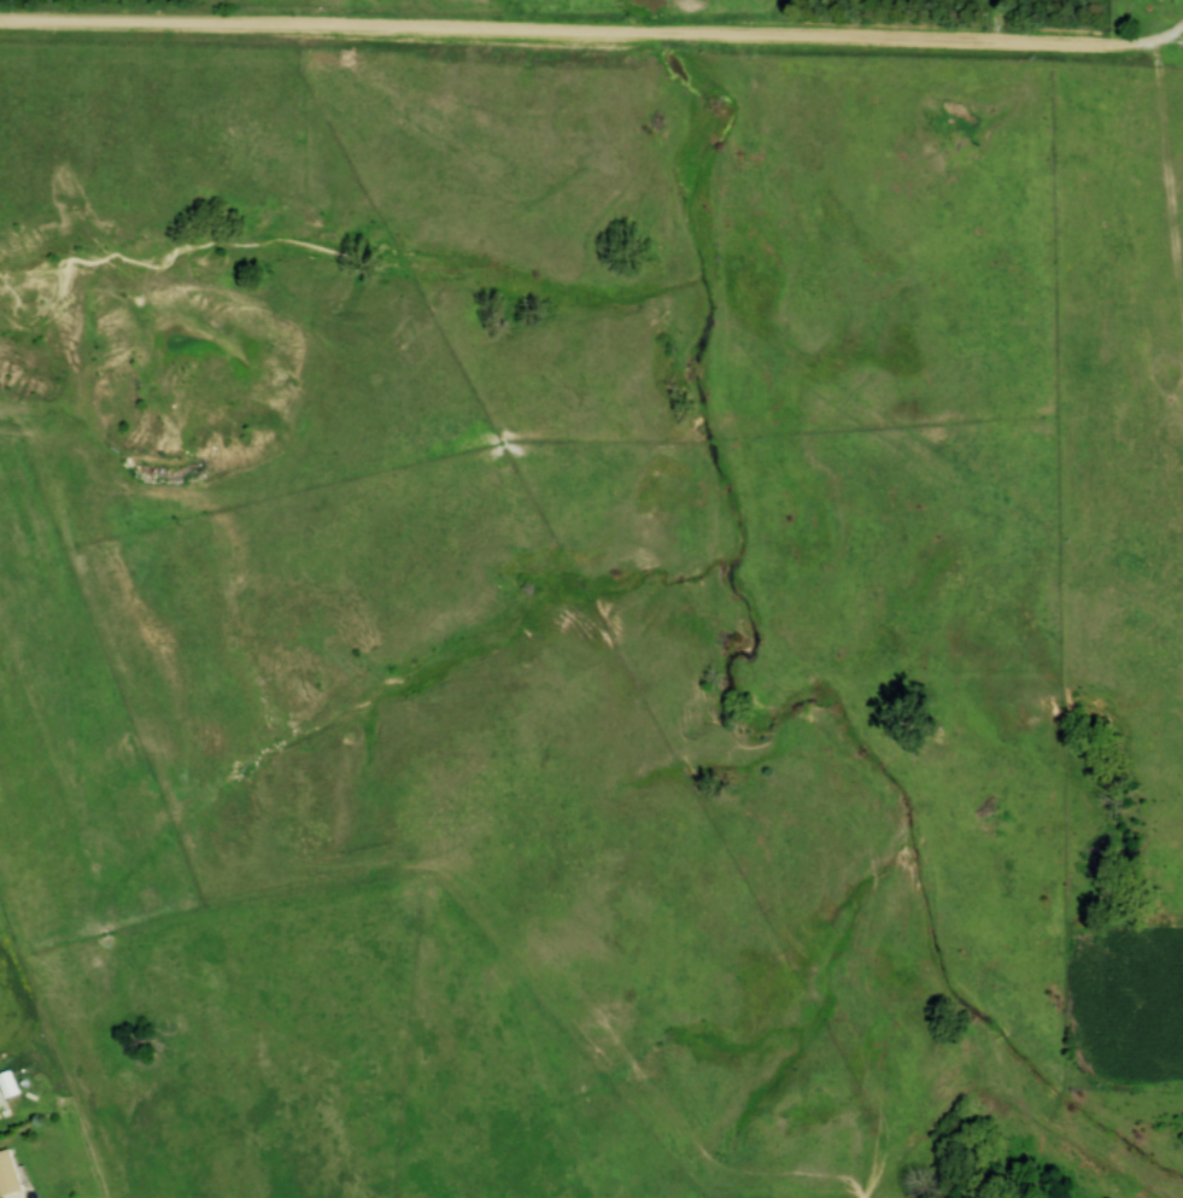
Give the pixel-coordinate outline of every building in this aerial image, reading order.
[(6,1100),(20,1094),(11,1070),(0,1075),(0,1086),(6,1100)] [(10,1150),(0,1153),(0,1196),(1,1197),(4,1197),(24,1192),(10,1150)]
